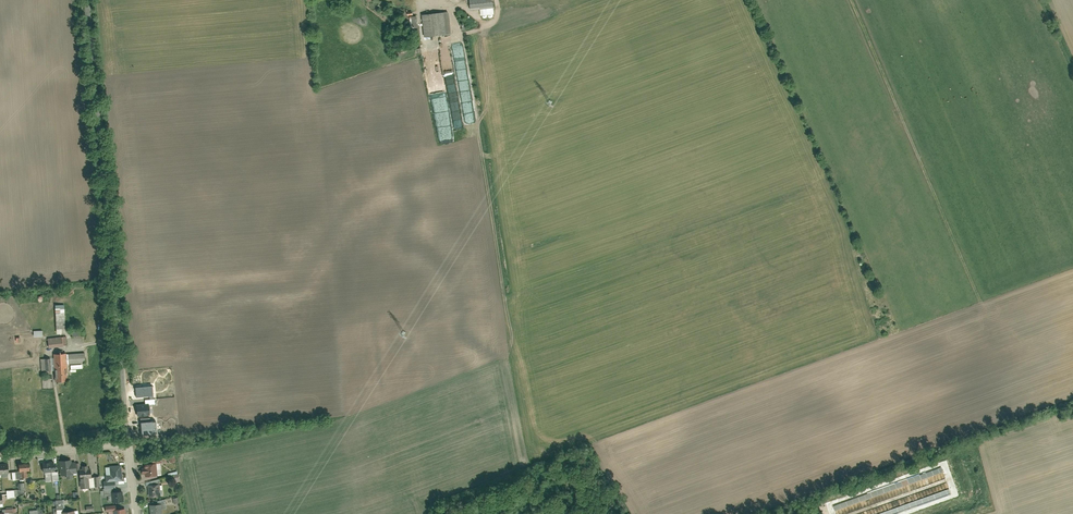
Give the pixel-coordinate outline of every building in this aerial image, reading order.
[(470,10),(492,7),(491,0),(468,0),(470,10)] [(448,12),(420,15),(423,36),(450,34),(448,12)] [(446,75),(454,73),(448,45),(441,46),(446,75)] [(58,333),(64,333),(64,329),(67,328),(66,304),(57,304),(58,333)] [(72,330),(72,337),(84,337),(84,329),(72,330)] [(67,337),(48,339),(49,349),(68,347),(67,337)] [(85,354),(67,355),(67,365),(86,365),(85,354)] [(63,382),(68,382),(67,365),(67,355),(55,355),(56,382),(63,382)] [(51,359),(41,360),(42,372),(52,371),(51,359)] [(153,386),(136,388),(137,398),(154,396),(153,386)] [(146,404),(137,405),(138,416),(150,415),(149,405),(149,404),(146,404)] [(150,418),(141,419),(142,435),(154,434),(154,428),(156,428),(156,421),(151,422),(150,418)] [(73,474),(77,474),(76,463),(72,463),(72,460),(60,461),(62,477),(73,476),(73,474)] [(56,473),(55,461),(43,462),(44,474),(56,473)] [(10,474),(9,462),(1,463),(2,475),(10,474)] [(28,478),(27,472),(31,472),(30,462),(19,463),(20,473),(21,473),(22,479),(28,478)] [(158,477),(157,464),(144,466),(144,468),(142,469),(143,476),(145,475),(145,476),(145,478),(158,477)] [(79,470),(80,480),(80,489),(90,488),(89,479),(93,478),(92,469),(89,469),(89,466),(82,467),(82,469),(79,470)] [(118,482),(116,468),(108,469),(109,482),(118,482)] [(943,473),(942,469),(832,501),(836,513),(840,513),(875,503),(873,498),(879,496),(878,493),(943,473)] [(161,498),(160,485),(148,487),(149,499),(161,498)] [(8,490),(8,498),(16,498),(16,490),(8,490)] [(124,503),(123,492),(112,493),(113,504),(124,503)] [(151,505),(152,513),(163,513),(162,504),(151,505)]
